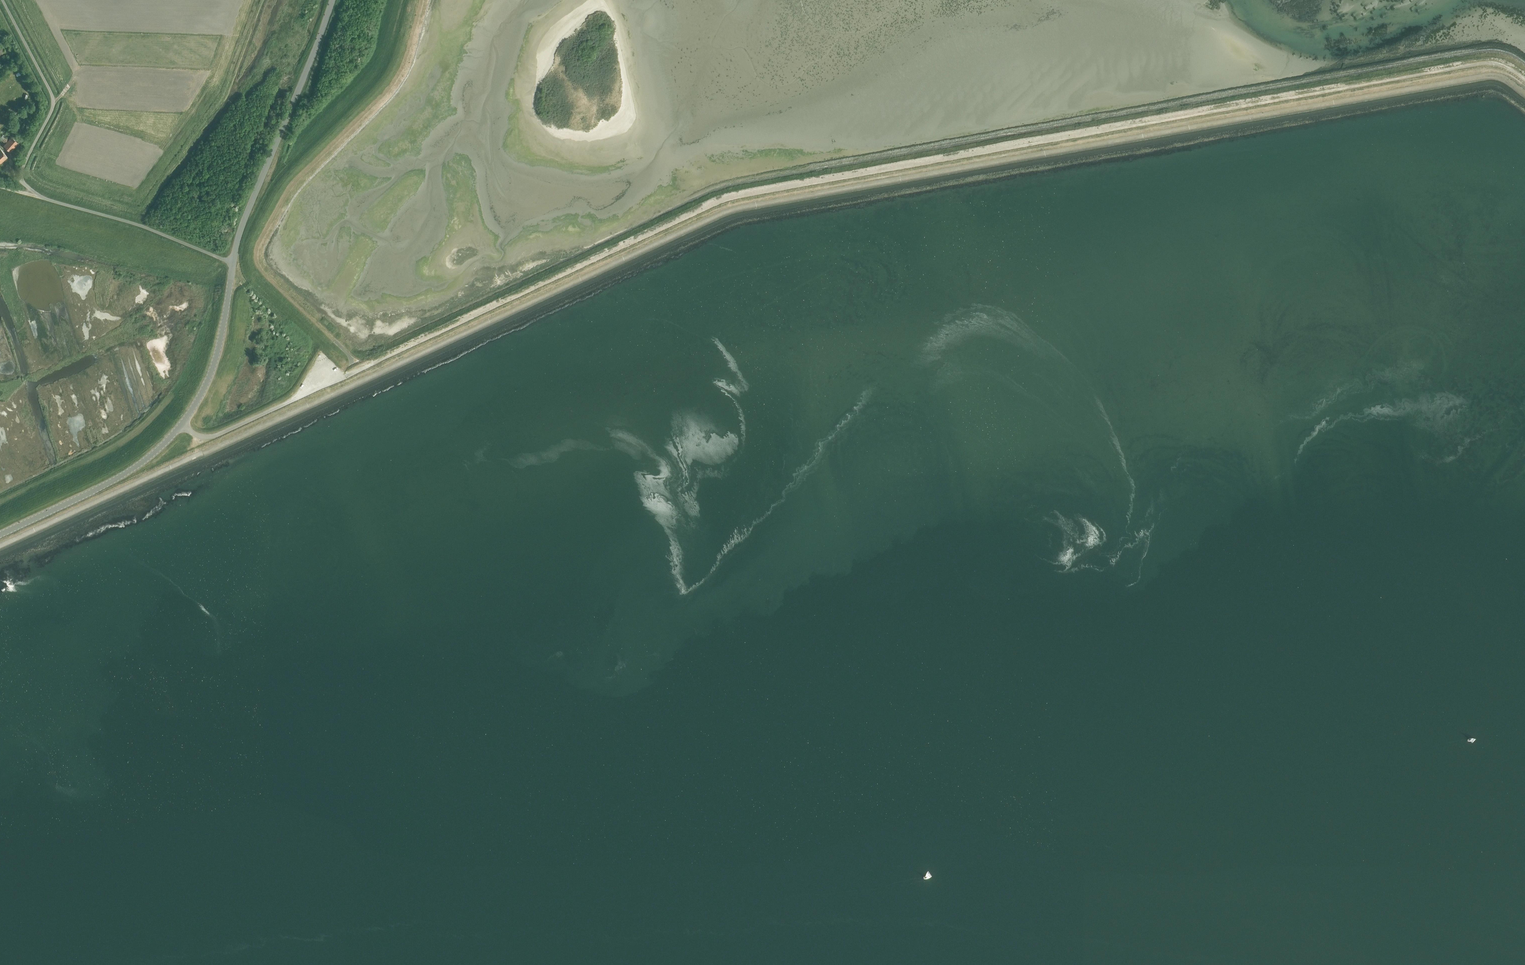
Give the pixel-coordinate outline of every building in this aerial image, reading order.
[(9,139),(3,134),(0,137),(0,138),(5,143),(4,145),(10,151),(18,143),(11,137),(9,139)]
